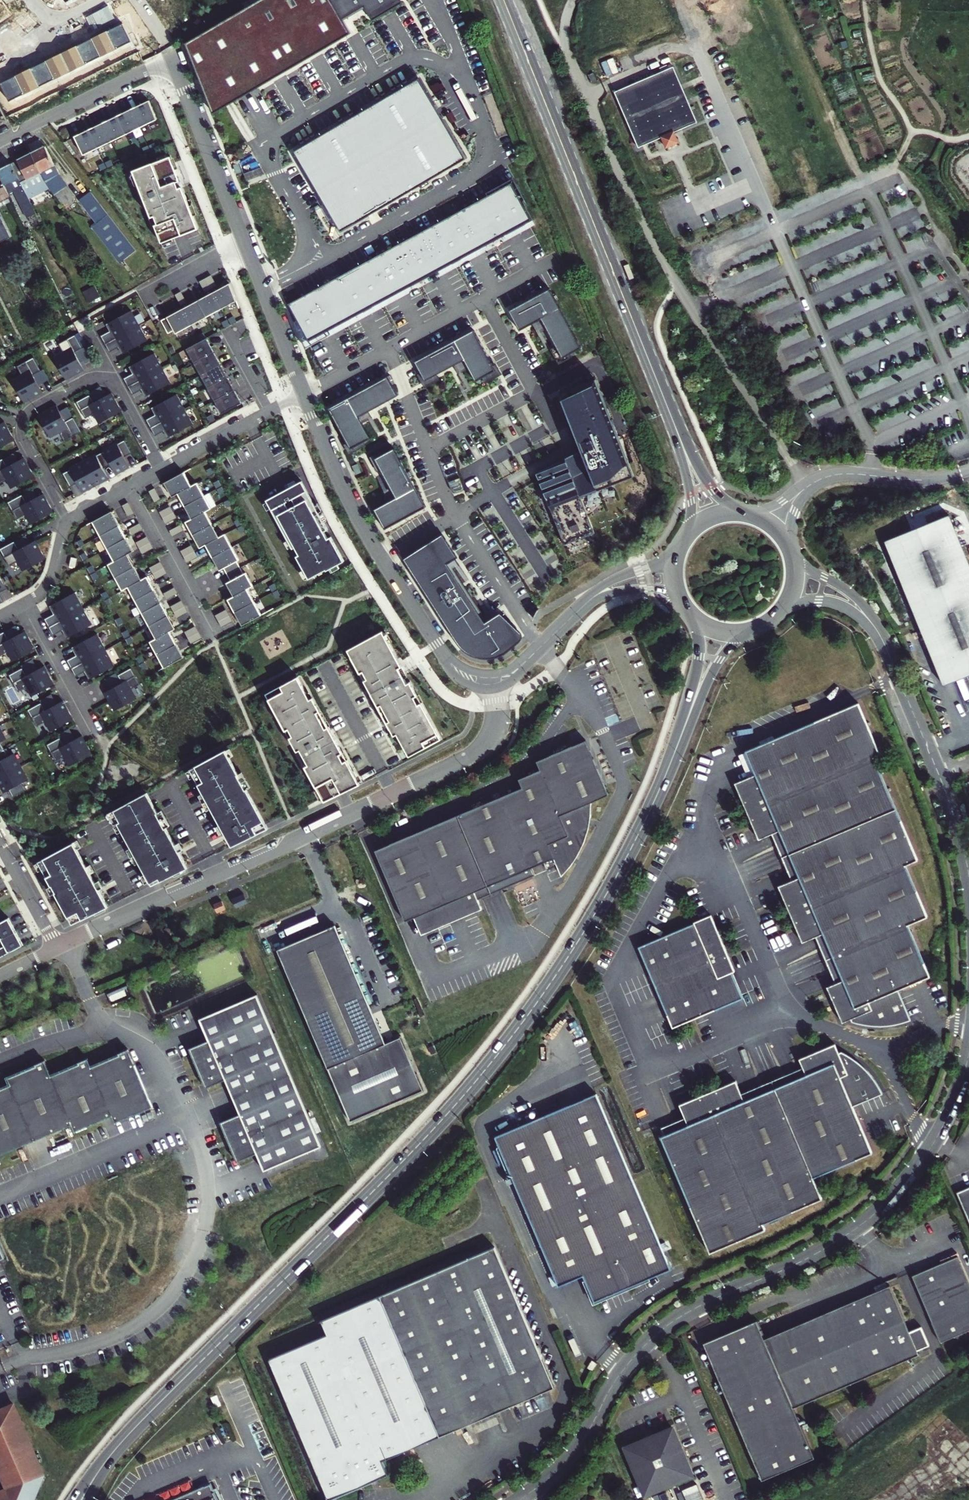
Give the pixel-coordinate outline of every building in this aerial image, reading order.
[(2,0),(0,0),(0,25),(12,16),(2,0)] [(187,42),(216,112),(353,32),(345,20),(367,7),(372,16),(399,0),(260,0),(187,42)] [(122,23),(0,82),(0,83),(10,102),(133,43),(122,23)] [(661,73),(614,93),(637,149),(660,139),(664,149),(677,143),(673,133),(696,123),(672,68),(667,70),(666,66),(659,69),(661,73)] [(468,159),(422,81),(297,153),(343,232),(468,159)] [(148,100),(74,136),(83,155),(157,119),(148,100)] [(48,185),(65,208),(76,201),(43,147),(30,154),(48,185)] [(26,196),(48,185),(30,154),(10,163),(26,196)] [(199,228),(171,157),(136,171),(164,242),(199,228)] [(0,169),(0,175),(1,177),(4,185),(8,184),(25,219),(35,214),(26,196),(10,163),(0,169)] [(249,174),(246,165),(241,167),(244,176),(249,174)] [(0,178),(0,199),(9,195),(4,185),(1,177),(0,178)] [(531,219),(512,183),(289,303),(309,339),(531,219)] [(108,215),(90,193),(81,199),(98,222),(108,215)] [(120,262),(135,251),(108,215),(98,222),(93,226),(120,262)] [(10,237),(0,216),(0,241),(10,237)] [(906,226),(910,234),(925,226),(921,218),(906,226)] [(236,301),(229,283),(160,321),(167,334),(174,331),(175,334),(236,301)] [(582,348),(550,289),(509,311),(520,331),(533,324),(541,320),(547,329),(556,346),(563,358),(571,354),(582,348)] [(148,341),(132,312),(113,322),(117,329),(102,337),(111,353),(125,345),(129,352),(148,341)] [(541,320),(533,324),(538,334),(547,329),(541,320)] [(492,365),(473,331),(414,362),(420,374),(425,382),(437,375),(454,366),(464,361),(469,370),(476,382),(483,379),(496,372),(492,365)] [(70,353),(60,358),(71,379),(88,371),(80,354),(87,350),(80,336),(65,343),(70,353)] [(241,403),(207,338),(187,349),(221,414),(241,403)] [(563,358),(556,346),(551,349),(559,364),(573,357),(571,354),(563,358)] [(139,372),(124,380),(133,395),(148,387),(152,393),(170,384),(154,355),(135,365),(139,372)] [(23,375),(13,380),(24,402),(41,393),(32,376),(41,371),(34,358),(19,367),(23,375)] [(464,361),(454,366),(459,375),(469,370),(464,361)] [(495,363),(492,365),(496,372),(483,379),(485,384),(502,375),(495,363)] [(425,382),(420,374),(417,375),(425,389),(440,381),(437,375),(425,382)] [(396,398),(386,378),(327,410),(345,444),(349,451),(362,444),(369,440),(361,425),(357,418),(367,413),(396,398)] [(633,478),(597,382),(560,396),(582,452),(536,474),(564,546),(593,535),(579,499),(633,478)] [(90,395),(77,402),(85,419),(94,414),(99,424),(121,412),(112,394),(94,403),(90,395)] [(192,425),(177,396),(159,406),(163,413),(148,421),(156,436),(172,428),(176,434),(192,425)] [(63,424),(53,407),(37,415),(50,439),(61,433),(65,440),(79,433),(72,420),(63,424)] [(371,419),(367,413),(357,418),(361,425),(371,419)] [(14,441),(4,423),(0,425),(0,449),(14,441)] [(125,441),(65,474),(71,486),(79,482),(84,490),(108,477),(104,469),(111,465),(115,472),(128,465),(124,456),(131,452),(125,441)] [(349,451),(345,444),(342,446),(347,456),(364,447),(362,444),(349,451)] [(425,508),(393,449),(382,455),(374,460),(381,472),(390,489),(395,499),(389,502),(373,510),(385,530),(425,508)] [(374,460),(382,455),(381,452),(369,458),(377,473),(381,472),(374,460)] [(0,462),(0,483),(7,480),(12,489),(34,477),(25,459),(8,468),(3,460),(0,462)] [(367,476),(363,468),(358,470),(361,479),(367,476)] [(192,487),(184,473),(165,483),(172,498),(179,494),(192,520),(186,523),(200,548),(206,545),(220,571),(224,569),(231,582),(227,584),(234,597),(228,600),(242,626),(262,616),(248,589),(253,586),(246,573),(244,574),(237,562),(239,561),(225,535),(219,538),(205,512),(211,509),(198,484),(192,487)] [(459,479),(448,483),(452,492),(454,494),(456,494),(462,491),(463,490),(463,488),(459,479)] [(329,531),(303,482),(267,501),(294,550),(296,548),(300,556),(298,557),(310,580),(327,571),(328,572),(345,562),(332,538),(329,539),(325,533),(329,531)] [(395,499),(390,489),(383,492),(389,502),(395,499)] [(23,496),(9,503),(18,520),(27,515),(32,525),(54,513),(45,495),(27,504),(23,496)] [(134,553),(112,513),(94,523),(116,564),(110,566),(122,589),(128,586),(158,641),(152,644),(166,670),(185,660),(172,634),(178,631),(149,578),(142,582),(128,556),(134,553)] [(885,541),(944,686),(968,676),(968,560),(950,514),(885,541)] [(407,561),(415,573),(441,556),(452,572),(486,625),(489,623),(455,570),(460,567),(456,560),(459,558),(444,536),(407,561)] [(16,543),(2,550),(10,566),(18,562),(23,571),(45,559),(36,542),(20,550),(16,543)] [(452,572),(441,556),(415,573),(464,647),(470,653),(476,656),(482,658),(490,659),(498,657),(507,653),(513,649),(516,646),(525,632),(522,628),(505,613),(489,623),(486,625),(452,572)] [(95,626),(79,594),(59,604),(63,613),(48,620),(55,636),(71,628),(75,636),(95,626)] [(0,637),(0,654),(1,657),(9,653),(15,664),(38,653),(28,633),(21,636),(18,628),(0,637)] [(444,740),(387,632),(353,650),(413,756),(444,740)] [(82,654),(67,662),(75,679),(92,671),(95,677),(112,667),(96,637),(78,646),(82,654)] [(24,668),(11,675),(19,691),(26,687),(32,697),(55,685),(45,666),(39,669),(34,658),(22,664),(24,668)] [(124,685),(106,694),(116,712),(139,700),(134,691),(142,686),(133,670),(120,677),(124,685)] [(361,783),(304,676),(272,695),(327,801),(361,783)] [(42,704),(30,710),(38,725),(46,721),(51,731),(74,719),(64,701),(57,704),(51,693),(39,699),(42,704)] [(828,987),(844,1023),(852,1019),(853,1022),(858,1024),(862,1025),(868,1026),(873,1027),(878,1027),(884,1027),(889,1027),(894,1026),(899,1025),(904,1024),(909,1022),(911,1021),(898,990),(930,977),(908,924),(927,916),(905,864),(918,859),(874,756),(880,754),(858,703),(745,752),(755,775),(736,784),(760,841),(774,836),(793,882),(780,887),(804,943),(817,937),(837,984),(828,987)] [(60,737),(47,744),(56,760),(65,755),(71,765),(92,754),(82,736),(76,739),(70,727),(58,733),(60,737)] [(13,795),(26,788),(22,781),(26,779),(12,753),(8,755),(0,740),(5,738),(0,729),(0,782),(4,791),(9,788),(13,795)] [(558,864),(562,873),(564,871),(571,863),(576,856),(579,851),(582,846),(586,837),(588,833),(589,829),(589,827),(591,820),(591,819),(591,816),(592,810),(592,808),(592,806),(592,802),(592,801),(592,800),(608,791),(586,738),(537,758),(541,768),(518,777),(522,787),(375,849),(404,918),(413,914),(422,935),(482,910),(477,898),(536,872),(533,865),(544,860),(547,868),(558,864)] [(270,827),(228,750),(192,769),(232,845),(270,827)] [(189,867),(149,794),(114,813),(152,885),(189,867)] [(107,905),(74,841),(38,860),(72,924),(107,905)] [(239,912),(250,907),(246,897),(235,902),(239,912)] [(223,901),(216,904),(219,911),(226,908),(223,901)] [(743,998),(710,916),(639,947),(674,1026),(743,998)] [(24,945),(10,918),(0,923),(0,956),(1,958),(24,945)] [(336,926),(278,949),(349,1122),(388,1106),(423,1092),(400,1037),(384,1044),(336,926)] [(259,996),(201,1019),(211,1042),(191,1050),(208,1088),(227,1079),(241,1117),(224,1124),(240,1162),(257,1154),(265,1172),(323,1147),(259,996)] [(762,1223),(822,1199),(812,1177),(873,1154),(851,1107),(841,1078),(847,1075),(838,1053),(835,1044),(799,1060),(803,1069),(740,1094),(735,1080),(678,1104),(684,1119),(661,1129),(662,1137),(710,1252),(764,1230),(762,1223)] [(131,1051),(93,1067),(114,1116),(117,1123),(154,1108),(131,1051)] [(851,1107),(883,1095),(879,1087),(876,1082),(872,1076),(869,1071),(864,1066),(858,1061),(854,1059),(851,1057),(849,1056),(848,1055),(844,1053),(838,1053),(847,1075),(841,1078),(851,1107)] [(90,1062),(53,1078),(73,1126),(75,1131),(114,1116),(93,1067),(90,1062)] [(9,1079),(12,1087),(36,1140),(73,1126),(53,1078),(47,1064),(9,1079)] [(36,1140),(12,1087),(0,1091),(0,1154),(36,1140)] [(672,1269),(597,1094),(495,1137),(559,1286),(582,1276),(593,1302),(672,1269)] [(957,1193),(968,1221),(968,1188),(957,1193)] [(439,1433),(552,1385),(493,1248),(380,1295),(439,1433)] [(915,1274),(942,1339),(968,1328),(968,1285),(958,1257),(915,1274)] [(757,1321),(704,1344),(763,1479),(814,1457),(792,1408),(919,1353),(918,1350),(930,1344),(922,1326),(910,1332),(890,1286),(765,1340),(757,1321)] [(328,1334),(269,1360),(330,1499),(389,1473),(383,1458),(439,1433),(380,1295),(321,1320),(328,1334)] [(47,1475),(16,1403),(0,1409),(0,1474),(6,1488),(0,1491),(0,1499),(37,1499),(47,1475)] [(696,1474),(675,1423),(624,1445),(646,1495),(696,1474)] [(184,1499),(214,1499),(210,1489),(184,1499)]
